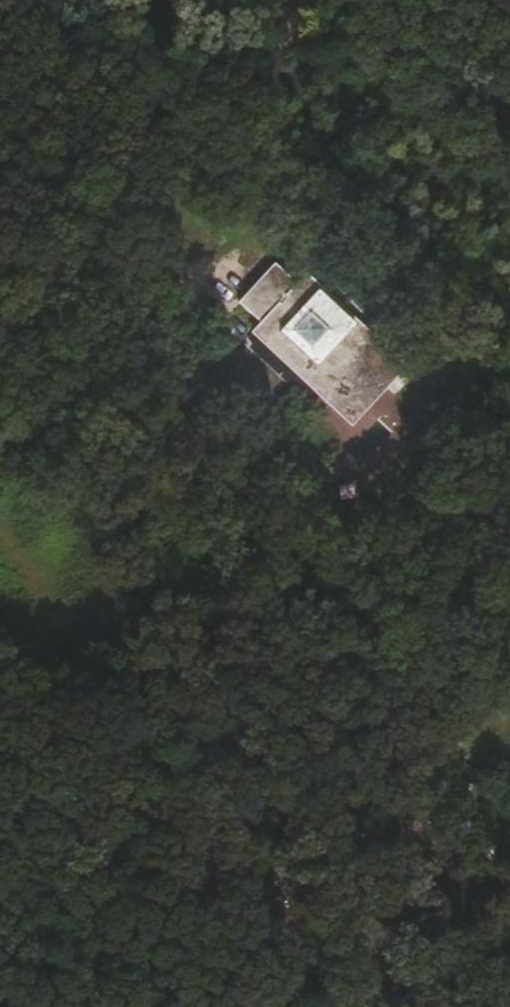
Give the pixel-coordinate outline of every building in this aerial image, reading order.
[(257,331),(357,428),(410,368),(309,275),(301,283),(279,263),(244,301),(266,321),(257,331)]
